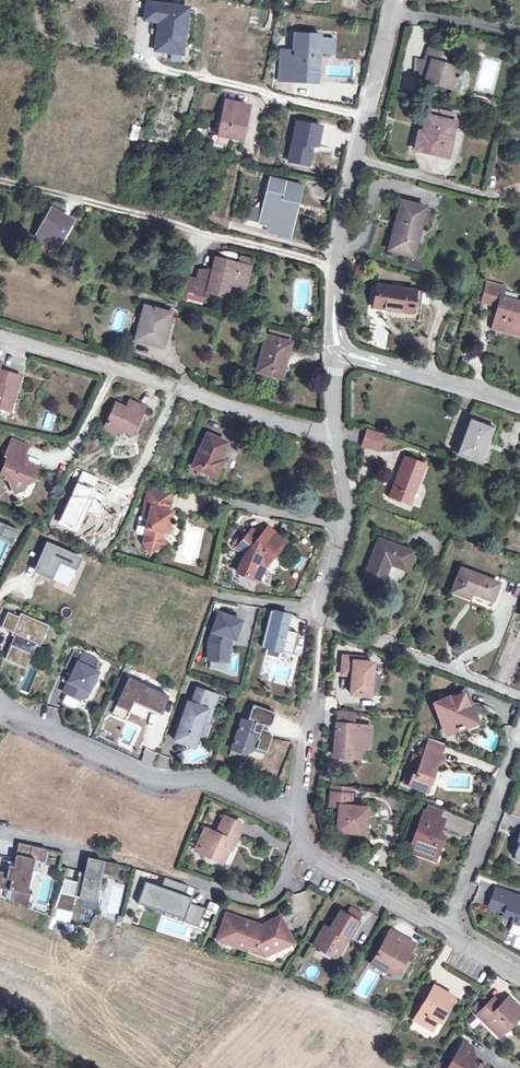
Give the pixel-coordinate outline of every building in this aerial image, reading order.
[(188,9),(145,3),(143,20),(160,22),(156,50),(182,54),(188,9)] [(295,68),(294,83),(312,84),(312,75),(318,76),(319,50),(333,51),(333,39),(319,39),(320,34),(294,33),(293,50),(281,49),(280,67),(295,68)] [(447,54),(428,48),(425,59),(431,60),(427,75),(425,81),(455,90),(459,76),(461,69),(448,65),(444,64),(447,54)] [(414,71),(427,75),(431,60),(425,59),(425,61),(415,58),(414,71)] [(279,82),(294,83),(295,68),(280,67),(279,82)] [(464,77),(459,76),(455,90),(460,92),(464,77)] [(208,93),(204,113),(219,116),(222,102),(218,95),(208,93)] [(225,101),(218,135),(238,139),(241,128),(243,129),(248,106),(225,101)] [(439,110),(438,118),(453,121),(455,113),(439,110)] [(438,118),(426,116),(422,132),(418,132),(414,150),(440,155),(443,144),(450,145),(455,122),(453,121),(438,118)] [(289,161),(308,165),(311,151),(309,150),(310,144),(312,145),(317,146),(321,126),(297,121),(289,161)] [(144,140),(144,127),(131,127),(131,139),(144,140)] [(447,156),(450,145),(443,144),(440,155),(447,156)] [(287,181),(286,186),(298,189),(293,208),(295,208),(298,209),(304,185),(287,181)] [(269,226),(268,231),(288,236),(295,208),(293,208),(298,189),(286,186),(270,182),(266,197),(276,199),(273,213),(263,210),(259,223),(269,226)] [(266,197),(263,210),(273,213),(276,199),(266,197)] [(426,208),(403,201),(395,230),(394,229),(389,250),(413,256),(426,208)] [(52,210),(37,236),(55,246),(69,220),(52,210)] [(197,280),(194,293),(207,297),(209,292),(226,296),(230,281),(245,284),(249,268),(248,267),(238,265),(229,263),(230,261),(217,257),(214,269),(212,269),(208,272),(199,270),(197,280)] [(240,257),(238,265),(248,267),(250,260),(240,257)] [(186,291),(194,293),(197,280),(189,278),(186,291)] [(487,283),(482,302),(499,306),(493,328),(510,332),(512,324),(519,327),(519,303),(501,298),(504,286),(487,283)] [(415,291),(376,285),(372,307),(384,309),(385,307),(392,308),(392,310),(412,313),(413,302),(415,291)] [(415,290),(415,291),(413,302),(428,304),(430,292),(415,290)] [(145,307),(136,341),(162,348),(171,314),(145,307)] [(129,324),(137,326),(139,314),(132,312),(129,324)] [(519,329),(519,327),(512,324),(510,332),(519,335),(519,329)] [(379,326),(375,342),(383,344),(387,328),(379,326)] [(265,336),(256,370),(282,377),(291,343),(265,336)] [(6,410),(12,392),(14,393),(20,376),(0,370),(0,408),(6,410)] [(9,411),(14,393),(12,392),(6,410),(9,411)] [(132,434),(144,408),(129,401),(126,408),(115,404),(102,430),(113,435),(124,431),(132,434)] [(54,430),(56,414),(45,413),(43,429),(54,430)] [(497,428),(469,417),(455,453),(480,462),(489,437),(493,438),(497,428)] [(381,438),(366,432),(361,447),(376,452),(381,438)] [(225,442),(206,434),(192,466),(214,476),(220,464),(216,463),(225,442)] [(7,442),(1,458),(4,459),(0,469),(0,481),(7,484),(12,497),(21,493),(24,484),(28,485),(33,471),(18,465),(24,448),(7,442)] [(423,467),(404,459),(390,496),(408,503),(413,489),(414,490),(423,467)] [(102,479),(79,468),(57,518),(80,529),(102,479)] [(167,496),(144,492),(139,521),(136,519),(132,534),(134,537),(141,538),(139,546),(147,557),(161,547),(159,543),(160,536),(164,536),(167,520),(164,513),(167,496)] [(0,526),(0,538),(12,543),(17,530),(1,523),(0,526)] [(262,571),(283,545),(265,531),(258,540),(255,543),(245,535),(233,551),(242,559),(244,556),(262,571)] [(248,532),(245,535),(255,543),(258,540),(248,532)] [(412,552),(378,539),(362,579),(380,586),(389,564),(391,560),(406,566),(412,552)] [(35,569),(66,582),(77,557),(46,543),(35,569)] [(405,570),(406,566),(391,560),(389,564),(405,570)] [(499,583),(460,568),(451,592),(469,599),(472,593),(492,601),(499,583)] [(23,664),(32,641),(37,643),(46,622),(18,610),(17,613),(5,608),(0,620),(0,625),(10,629),(9,631),(13,633),(3,655),(23,664)] [(280,651),(293,654),(298,633),(285,630),(289,615),(270,610),(263,638),(268,639),(267,648),(265,655),(278,658),(280,651)] [(208,641),(207,659),(226,661),(228,645),(231,638),(234,639),(240,621),(219,613),(208,641)] [(84,694),(95,669),(90,667),(94,658),(71,647),(62,666),(70,669),(61,689),(77,697),(84,694)] [(363,657),(343,656),(341,674),(352,675),(350,693),(370,695),(373,662),(363,662),(363,657)] [(99,661),(94,658),(90,667),(95,669),(99,661)] [(283,680),(291,682),(293,672),(286,670),(283,680)] [(166,696),(126,677),(118,693),(110,712),(123,718),(131,699),(160,712),(166,696)] [(187,704),(182,703),(179,714),(182,715),(179,723),(177,722),(171,741),(180,744),(183,751),(197,744),(193,737),(198,721),(201,710),(206,711),(211,694),(192,689),(187,704)] [(463,693),(435,704),(446,732),(457,728),(458,730),(463,728),(463,726),(468,724),(472,715),(463,693)] [(275,712),(253,705),(246,723),(241,721),(232,748),(243,752),(244,750),(249,752),(256,748),(266,751),(271,736),(269,731),(265,729),(261,728),(262,724),(266,726),(270,727),(275,712)] [(353,722),(354,712),(338,710),(334,757),(359,759),(359,753),(369,745),(370,727),(353,725),(352,723),(353,722)] [(441,754),(445,744),(430,738),(426,748),(441,754)] [(368,759),(369,745),(359,753),(359,759),(368,759)] [(441,754),(426,748),(424,753),(422,757),(421,761),(413,757),(408,773),(413,775),(409,785),(427,792),(430,785),(428,781),(431,772),(435,770),(437,765),(441,763),(444,755),(441,754)] [(351,787),(332,785),(331,792),(351,794),(351,787)] [(351,794),(331,792),(330,805),(339,805),(337,832),(359,833),(360,823),(366,823),(367,808),(351,807),(352,794),(351,794)] [(428,805),(426,812),(439,817),(441,809),(428,805)] [(426,812),(423,811),(408,851),(431,859),(436,845),(440,847),(444,836),(439,834),(436,834),(437,830),(440,831),(444,819),(439,817),(426,812)] [(231,850),(242,825),(223,817),(216,834),(204,829),(195,851),(219,862),(224,852),(228,851),(231,850)] [(26,891),(33,857),(36,857),(45,859),(48,847),(20,841),(15,864),(10,863),(8,871),(0,870),(0,886),(8,888),(14,889),(26,891)] [(435,861),(440,847),(436,845),(431,859),(435,861)] [(222,863),(228,851),(224,852),(219,862),(222,863)] [(73,909),(83,911),(86,896),(97,899),(102,870),(109,871),(112,859),(89,854),(85,875),(80,874),(76,893),(61,890),(56,906),(73,909)] [(26,891),(29,892),(36,857),(33,857),(26,891)] [(112,859),(109,871),(118,873),(121,861),(112,859)] [(186,916),(185,918),(201,923),(207,905),(192,900),(193,896),(186,894),(188,889),(190,883),(167,875),(164,885),(163,886),(147,880),(142,897),(187,913),(186,916)] [(118,916),(123,884),(105,881),(100,914),(118,916)] [(512,894),(496,888),(489,906),(505,912),(512,894)] [(14,889),(12,899),(29,905),(32,893),(29,892),(26,891),(14,889)] [(519,925),(519,897),(512,894),(505,912),(514,916),(513,919),(512,922),(519,925)] [(140,900),(186,916),(187,913),(142,897),(140,900)] [(71,919),(80,922),(83,911),(73,909),(71,919)] [(348,941),(358,922),(340,911),(330,929),(324,926),(313,945),(332,957),(343,938),(346,940),(348,941)] [(244,921),(226,915),(223,924),(226,925),(225,929),(222,928),(217,939),(244,949),(245,944),(262,950),(264,955),(294,940),(291,933),(288,935),(282,924),(274,927),(272,925),(265,928),(260,926),(249,923),(248,925),(243,923),(244,921)] [(279,917),(260,926),(265,928),(272,925),(274,927),(282,924),(279,917)] [(285,922),(282,924),(288,935),(291,933),(285,922)] [(398,972),(414,945),(391,931),(372,963),(386,971),(398,972)] [(335,958),(346,940),(343,938),(332,957),(335,958)] [(455,998),(434,985),(414,1020),(432,1030),(443,1012),(445,1014),(455,998)] [(519,1015),(519,1008),(509,998),(501,1006),(498,1009),(491,1002),(479,1015),(500,1035),(519,1015)] [(494,999),(491,1002),(498,1009),(501,1006),(494,999)] [(463,1041),(447,1067),(487,1067),(481,1065),(476,1062),(472,1047),(463,1041)]
